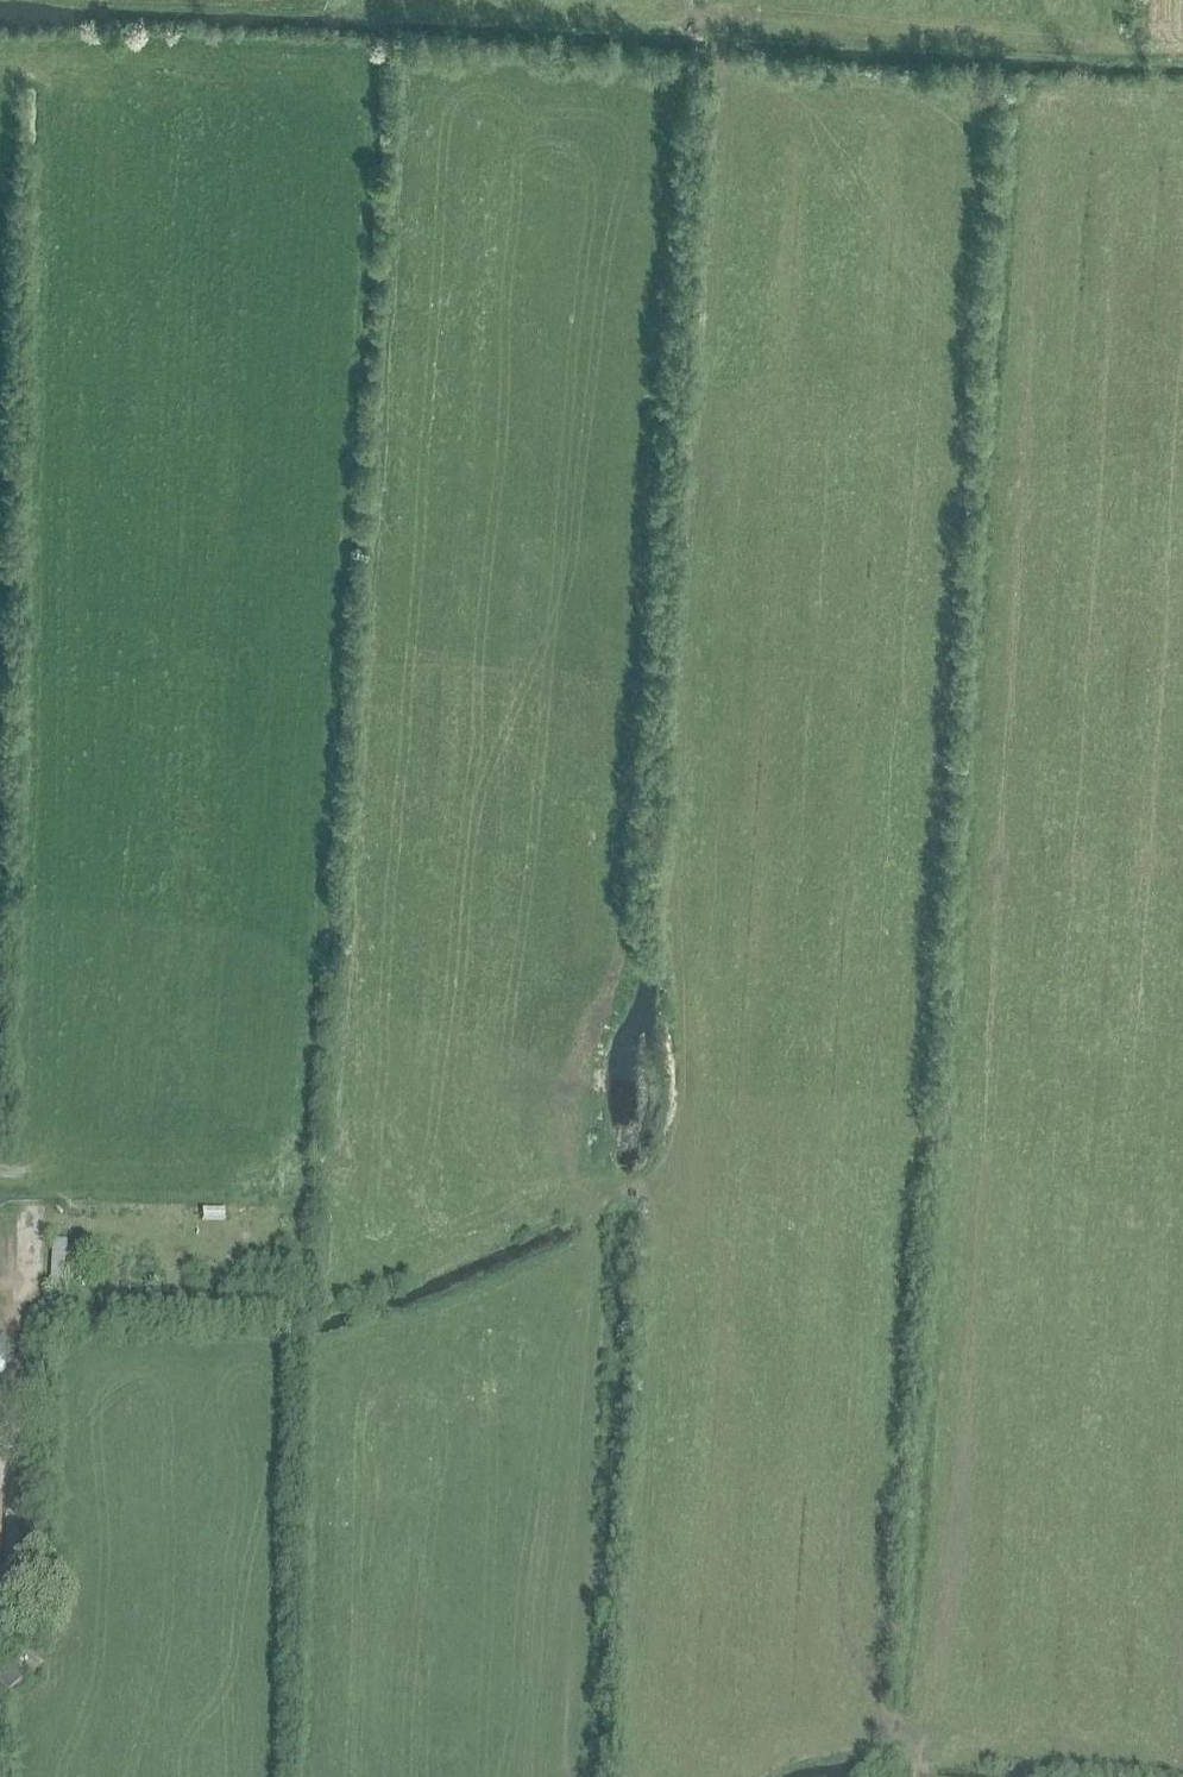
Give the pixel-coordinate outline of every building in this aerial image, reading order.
[(74,1290),(75,1237),(60,1237),(59,1289),(74,1290)] [(23,1678),(19,1673),(8,1659),(0,1666),(0,1680),(9,1690),(23,1678)]
